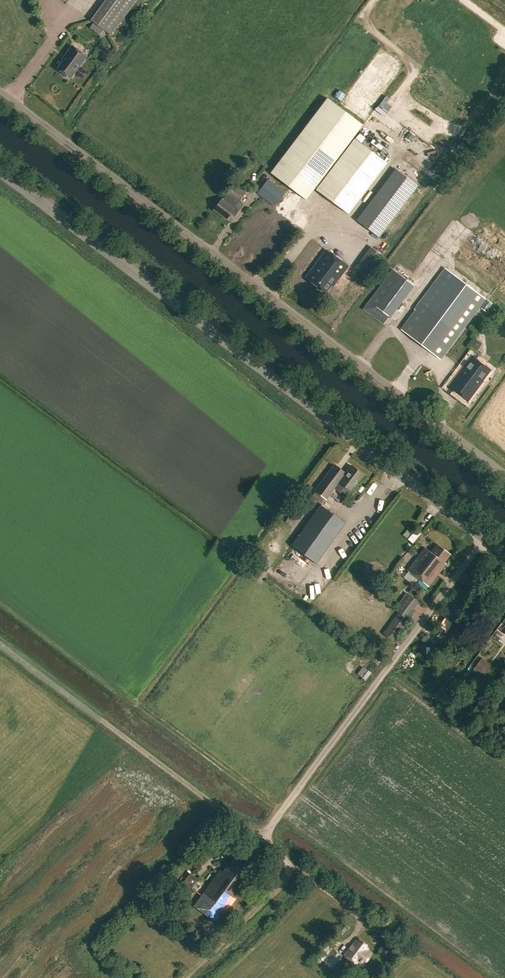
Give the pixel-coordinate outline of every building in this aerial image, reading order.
[(90,20),(110,35),(136,0),(105,0),(90,20)] [(57,69),(70,78),(86,57),(71,46),(65,54),(67,55),(57,69)] [(361,124),(325,97),(268,172),(304,200),(361,124)] [(313,190),(314,191),(315,190),(347,214),(386,163),(353,138),(315,189),(314,188),(313,190)] [(395,169),(356,220),(379,237),(417,186),(395,169)] [(423,191),(430,180),(426,177),(418,188),(423,191)] [(285,192),(268,178),(257,193),(274,206),(285,192)] [(213,210),(226,219),(231,213),(234,214),(235,215),(242,205),(239,201),(244,194),(231,184),(226,192),(222,199),(221,198),(213,210)] [(402,266),(410,256),(401,248),(392,258),(402,266)] [(305,277),(325,292),(331,284),(332,286),(347,266),(325,250),(305,277)] [(402,327),(442,356),(485,298),(445,269),(402,327)] [(363,308),(382,323),(411,284),(392,270),(363,308)] [(447,386),(468,401),(484,379),(491,370),(485,365),(486,363),(479,357),(477,360),(471,355),(447,386)] [(325,499),(333,487),(339,491),(343,485),(350,490),(363,474),(351,465),(345,473),(334,465),(314,491),(325,499)] [(291,545),(316,563),(345,522),(320,504),(291,545)] [(414,534),(406,545),(412,549),(420,539),(414,534)] [(424,547),(407,569),(428,585),(446,563),(444,562),(450,554),(436,544),(430,552),(424,547)] [(361,573),(373,586),(382,578),(370,565),(361,573)] [(332,572),(326,574),(329,580),(335,578),(332,572)] [(411,593),(417,590),(410,576),(403,580),(411,593)] [(305,591),(290,582),(285,591),(300,600),(305,591)] [(437,623),(449,632),(454,624),(450,621),(457,612),(467,620),(477,607),(475,605),(481,597),(468,587),(451,608),(444,617),(443,616),(437,623)] [(383,632),(394,641),(408,621),(408,622),(410,619),(407,617),(419,601),(406,592),(394,609),(398,612),(383,632)] [(447,652),(455,657),(459,650),(451,645),(447,652)] [(482,657),(472,670),(478,675),(481,671),(484,673),(491,664),(482,657)] [(363,667),(357,675),(365,681),(371,673),(363,667)] [(236,881),(242,887),(243,886),(240,884),(252,868),(234,855),(222,871),(219,869),(227,876),(235,882),(236,881)] [(193,904),(216,921),(242,887),(236,881),(235,882),(227,876),(219,869),(193,904)] [(180,932),(193,947),(198,942),(185,927),(180,932)] [(357,961),(362,965),(371,953),(367,949),(365,947),(366,945),(358,939),(357,941),(355,940),(344,955),(356,964),(357,961)] [(332,948),(323,960),(332,968),(342,955),(332,948)]
